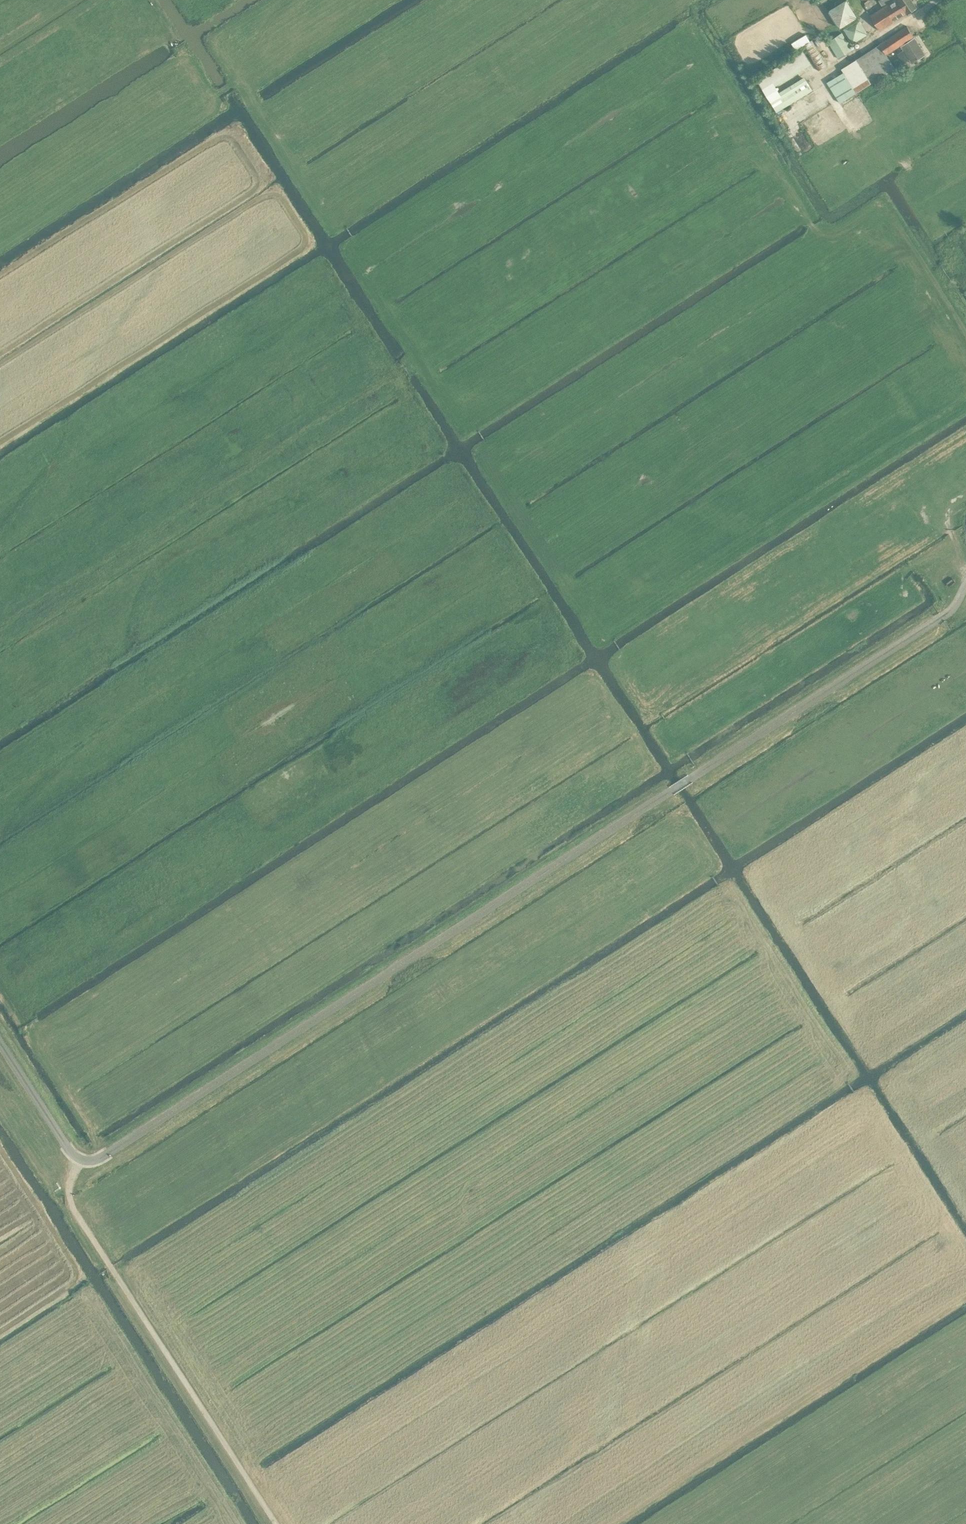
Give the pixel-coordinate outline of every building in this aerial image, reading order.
[(840,28),(857,17),(846,0),(829,11),(840,28)] [(907,13),(899,0),(894,0),(892,2),(891,0),(879,0),(883,7),(870,15),(880,31),(907,13)] [(907,13),(916,7),(912,0),(899,0),(907,13)] [(844,29),(853,43),(868,34),(858,19),(844,29)] [(886,54),(914,36),(907,26),(841,68),(844,72),(827,82),(840,103),(895,68),(886,54)] [(842,33),(828,41),(839,58),(852,50),(842,33)] [(827,65),(812,40),(810,41),(806,34),(792,43),(796,50),(803,45),(819,71),(827,65)] [(912,63),(925,54),(915,37),(901,46),(903,50),(897,54),(900,57),(894,61),(898,67),(909,59),(912,63)] [(809,61),(803,51),(756,79),(763,90),(809,61)] [(807,79),(770,101),(776,112),(813,90),(807,79)]
